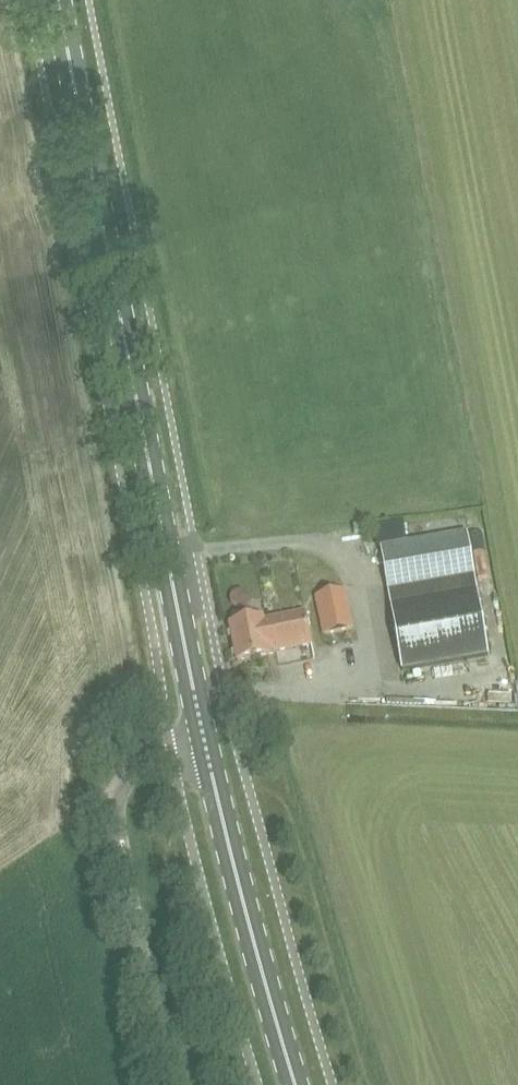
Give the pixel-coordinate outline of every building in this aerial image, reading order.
[(355,526),(355,533),(366,532),(366,525),(355,526)] [(467,534),(381,549),(402,671),(488,656),(467,534)] [(343,592),(317,598),(325,635),(351,629),(343,592)] [(305,612),(262,621),(262,620),(230,626),(237,661),(269,655),(269,654),(311,645),(305,612)]
